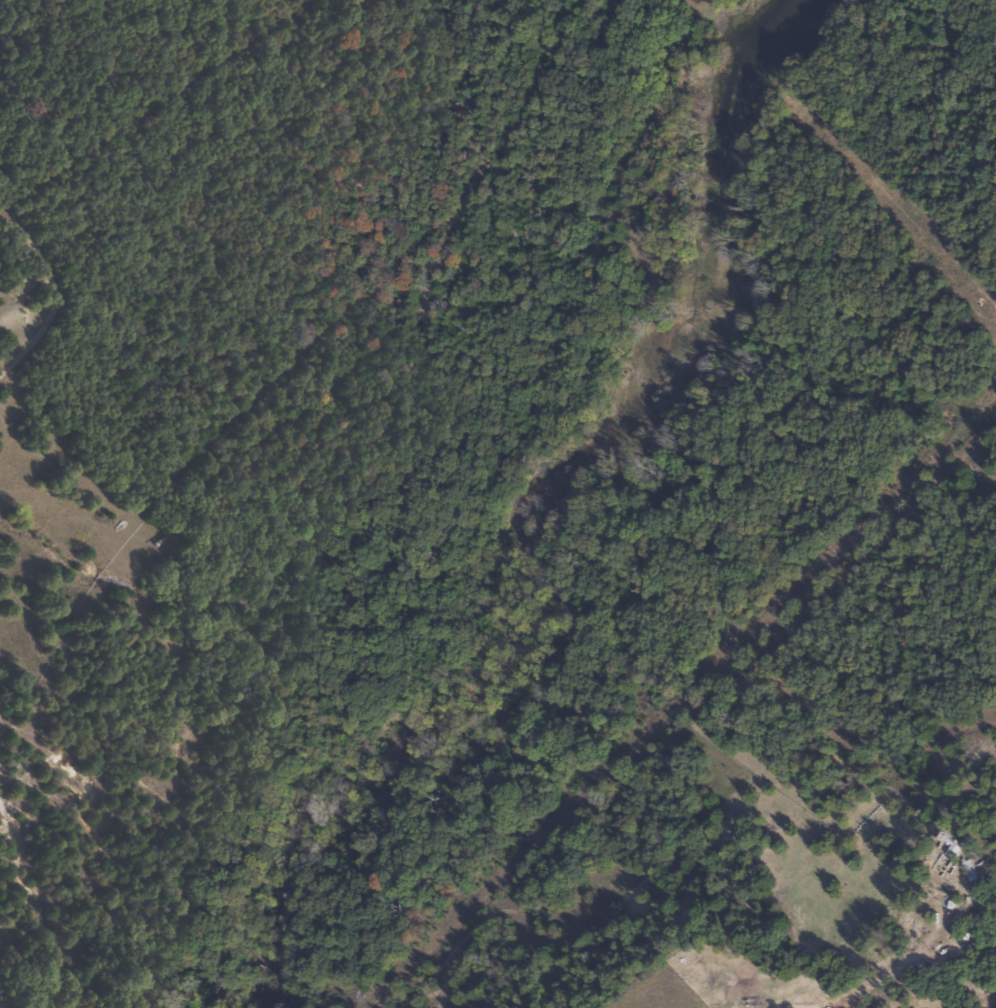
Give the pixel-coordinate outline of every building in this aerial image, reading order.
[(937,840),(952,852),(958,845),(943,833),(937,840)]
